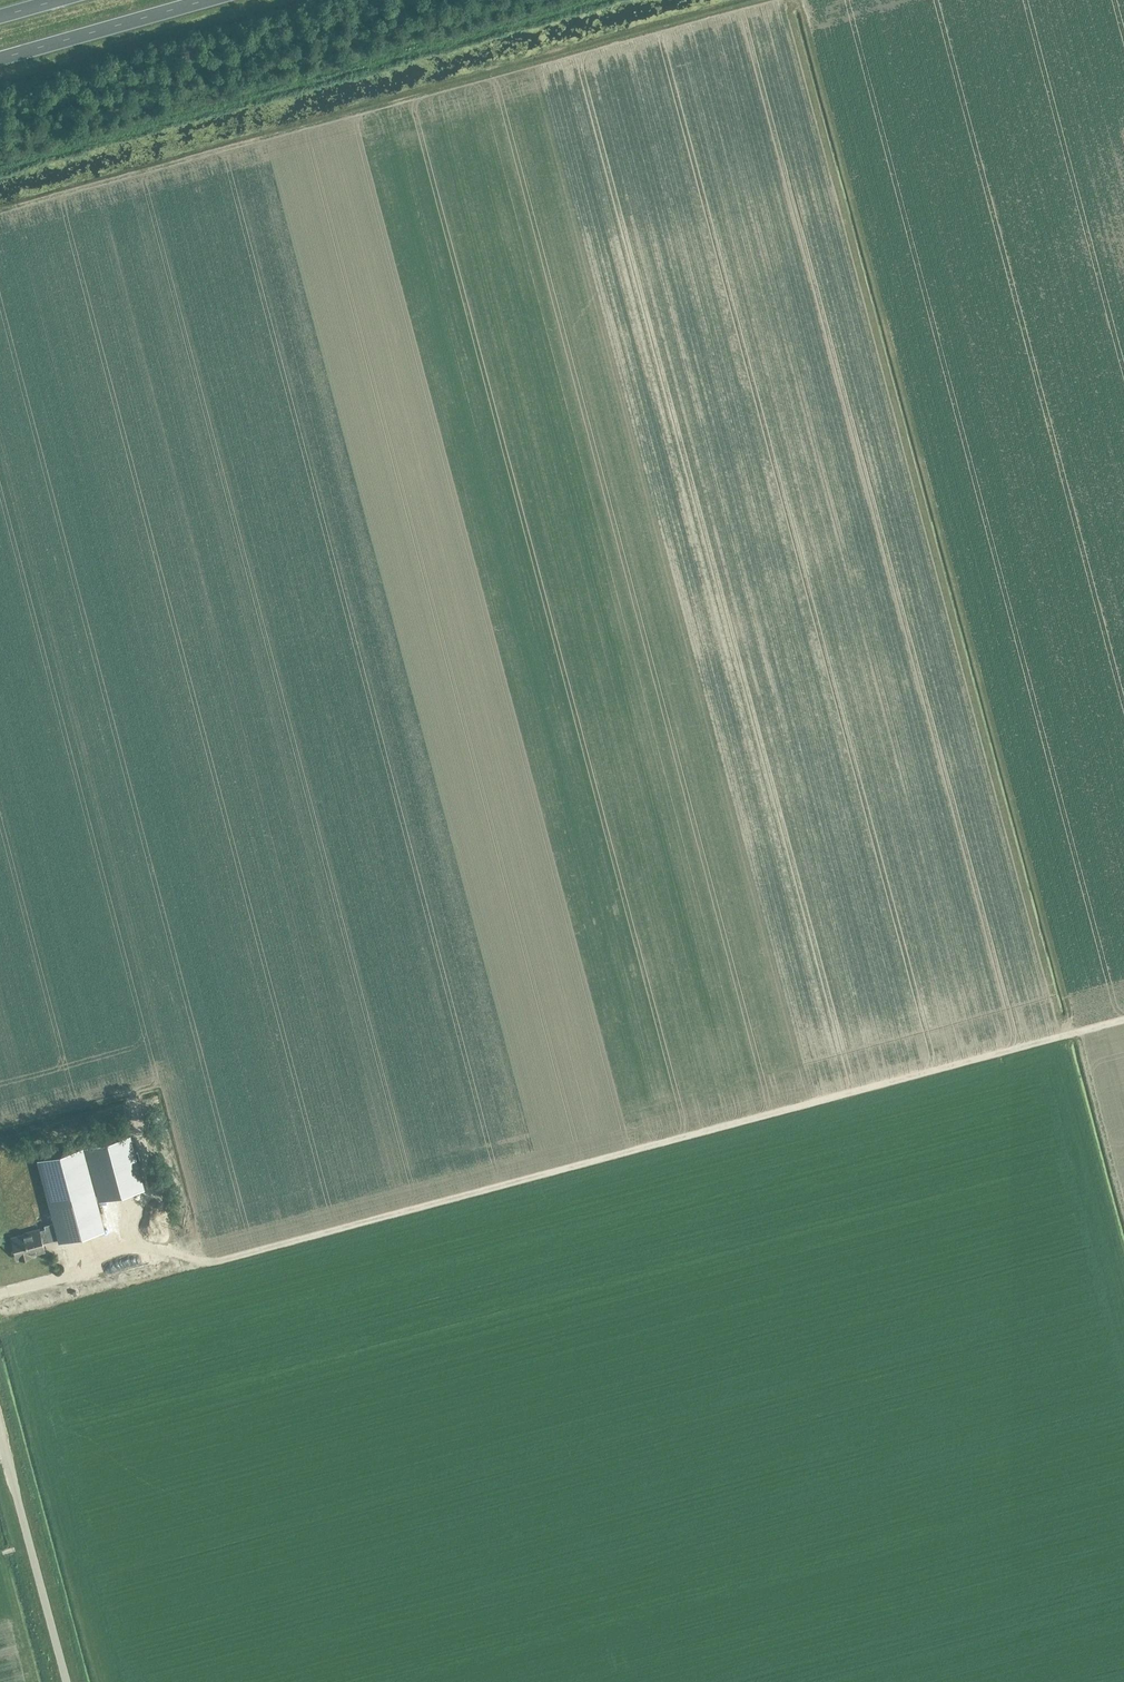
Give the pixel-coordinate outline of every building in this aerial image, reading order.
[(131,1137),(85,1149),(99,1198),(144,1186),(131,1137)] [(54,1223),(59,1239),(59,1240),(104,1228),(83,1149),(38,1161),(54,1223)] [(59,1239),(54,1223),(44,1225),(45,1229),(39,1230),(39,1229),(24,1233),(24,1234),(11,1238),(17,1258),(19,1257),(20,1259),(31,1256),(31,1255),(45,1251),(43,1243),(59,1239)] [(58,1253),(65,1261),(70,1256),(63,1249),(58,1253)]
